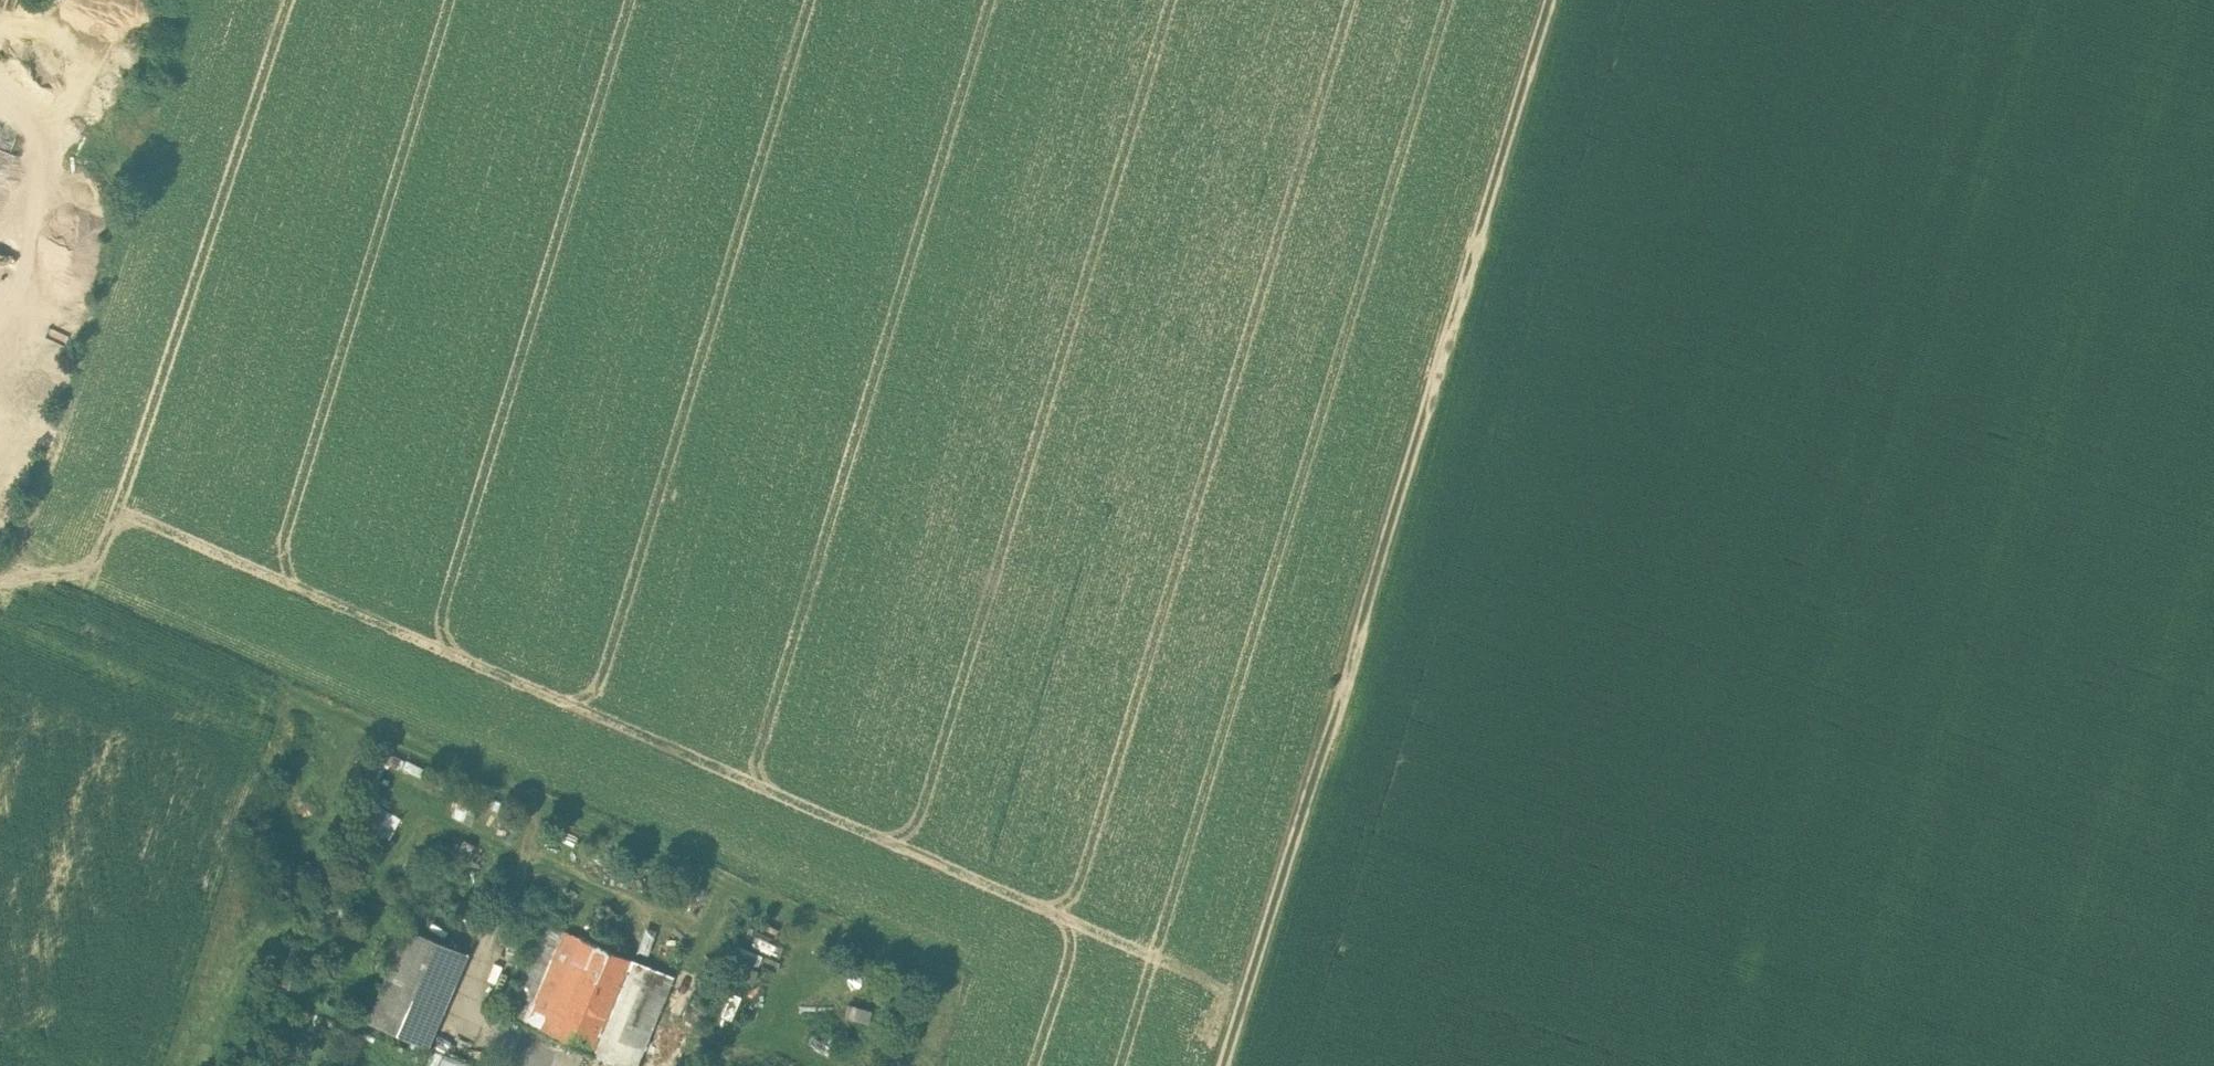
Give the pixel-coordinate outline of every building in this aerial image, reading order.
[(468,954),(408,928),(368,1019),(428,1045),(468,954)] [(581,937),(541,1029),(594,1052),(634,960),(581,937)] [(594,1052),(626,1065),(631,1065),(669,976),(634,960),(594,1052)] [(446,1053),(440,1065),(474,1065),(475,1065),(446,1053)]
